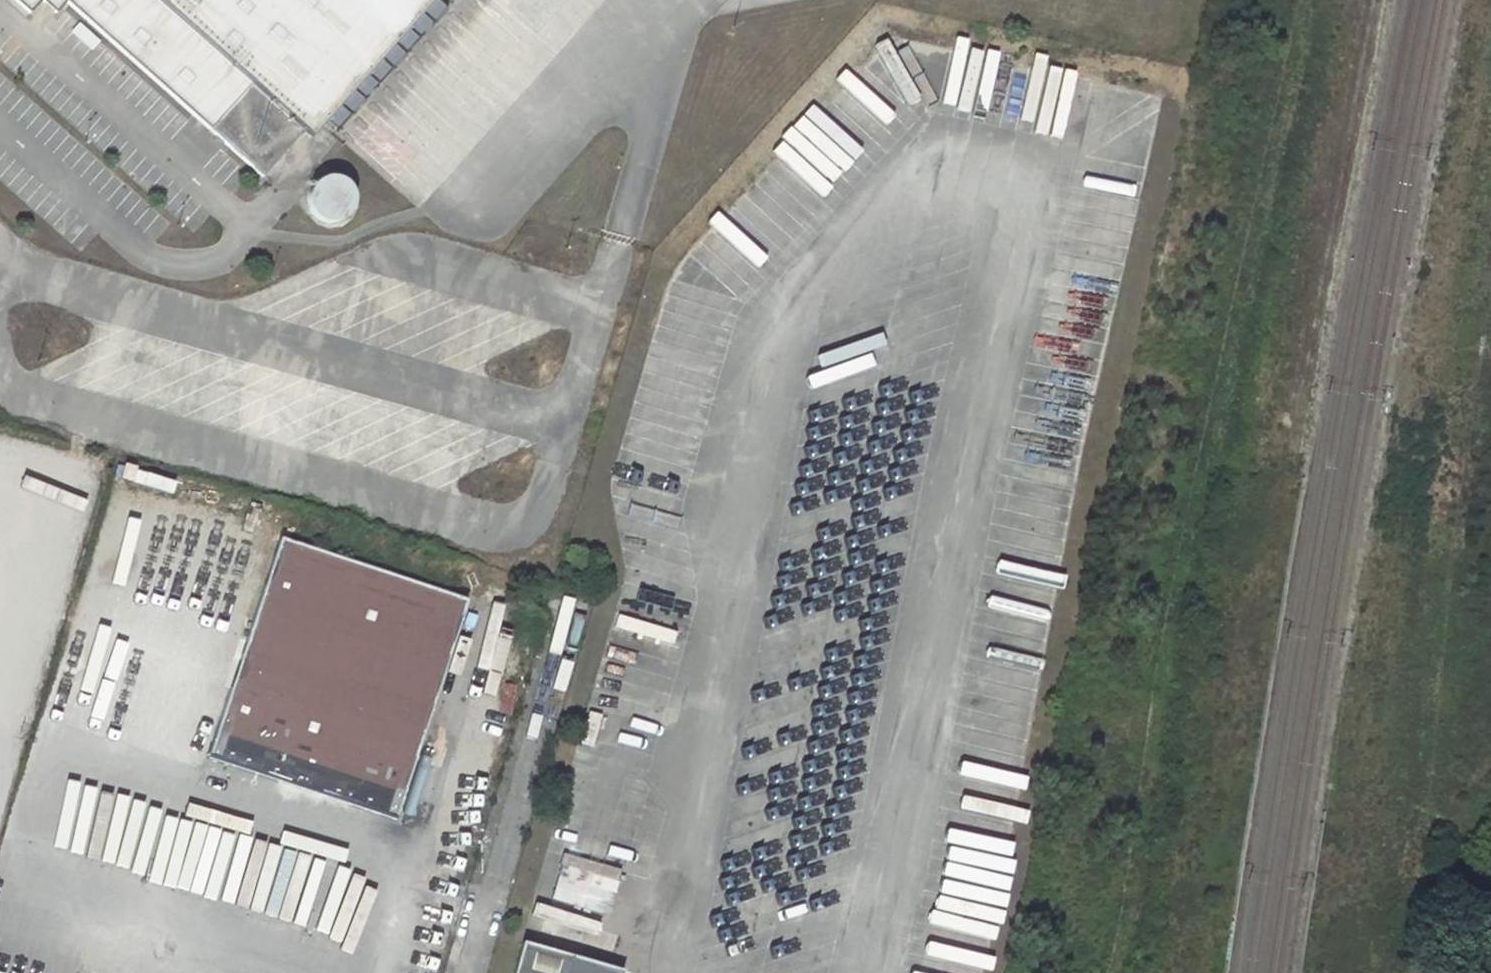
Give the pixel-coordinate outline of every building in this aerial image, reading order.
[(29,14),(41,1),(55,13),(65,2),(261,177),(302,132),(309,139),(327,119),(433,0),(13,0),(29,14)] [(434,0),(433,0),(327,119),(336,127),(442,8),(434,0)] [(346,182),(339,178),(332,176),(327,176),(321,178),(315,182),(311,187),(308,192),(307,199),(309,209),(314,216),(324,221),(333,222),(342,219),(347,214),(352,206),(353,195),(351,189),(346,182)] [(467,600),(280,537),(206,759),(394,821),(467,600)] [(538,586),(527,583),(522,600),(533,603),(538,586)] [(616,892),(587,884),(583,895),(555,887),(551,900),(609,916),(616,892)] [(121,933),(98,925),(82,972),(109,972),(121,933)] [(522,941),(513,972),(621,972),(622,970),(522,941)]
